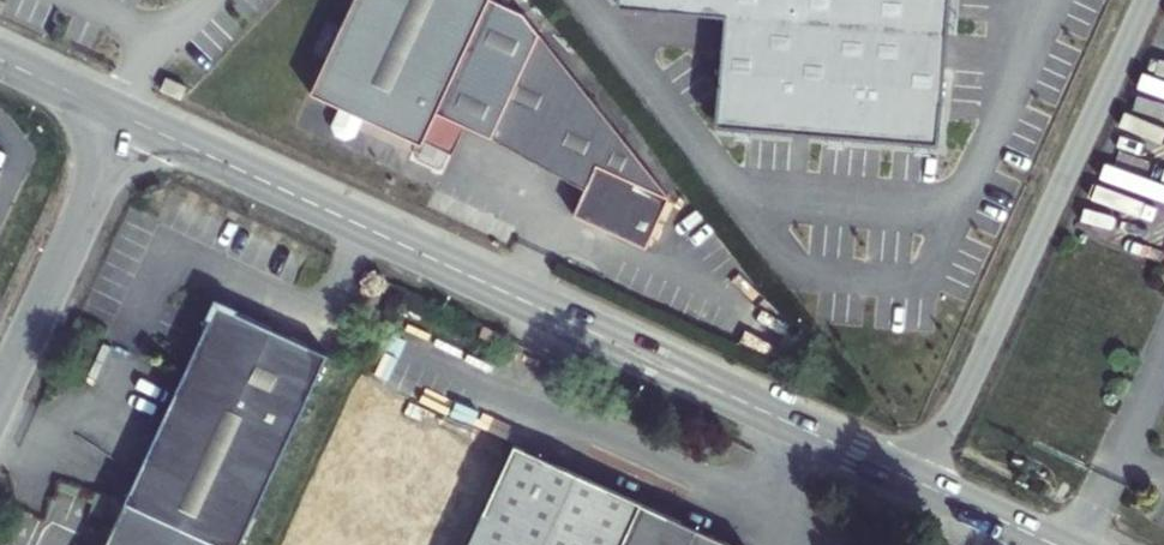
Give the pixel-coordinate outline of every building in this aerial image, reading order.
[(522,13),(494,0),(353,0),(340,28),(331,23),(324,38),(319,40),(314,50),(316,55),(326,59),(310,94),(340,108),(332,126),(335,136),(345,140),(354,136),(363,118),(400,136),(420,145),(422,141),(451,155),(465,126),(490,137),(584,189),(572,215),(645,249),(668,198),(522,13)] [(617,4),(729,14),(720,123),(936,141),(948,0),(618,0),(617,4)] [(186,88),(166,79),(160,91),(180,100),(186,88)] [(420,145),(400,136),(394,148),(411,156),(413,162),(437,173),(444,171),(451,155),(422,141),(420,145)] [(216,302),(104,544),(240,544),(328,354),(216,302)] [(502,335),(483,326),(478,337),(497,345),(502,335)] [(514,446),(468,544),(729,544),(514,446)]
